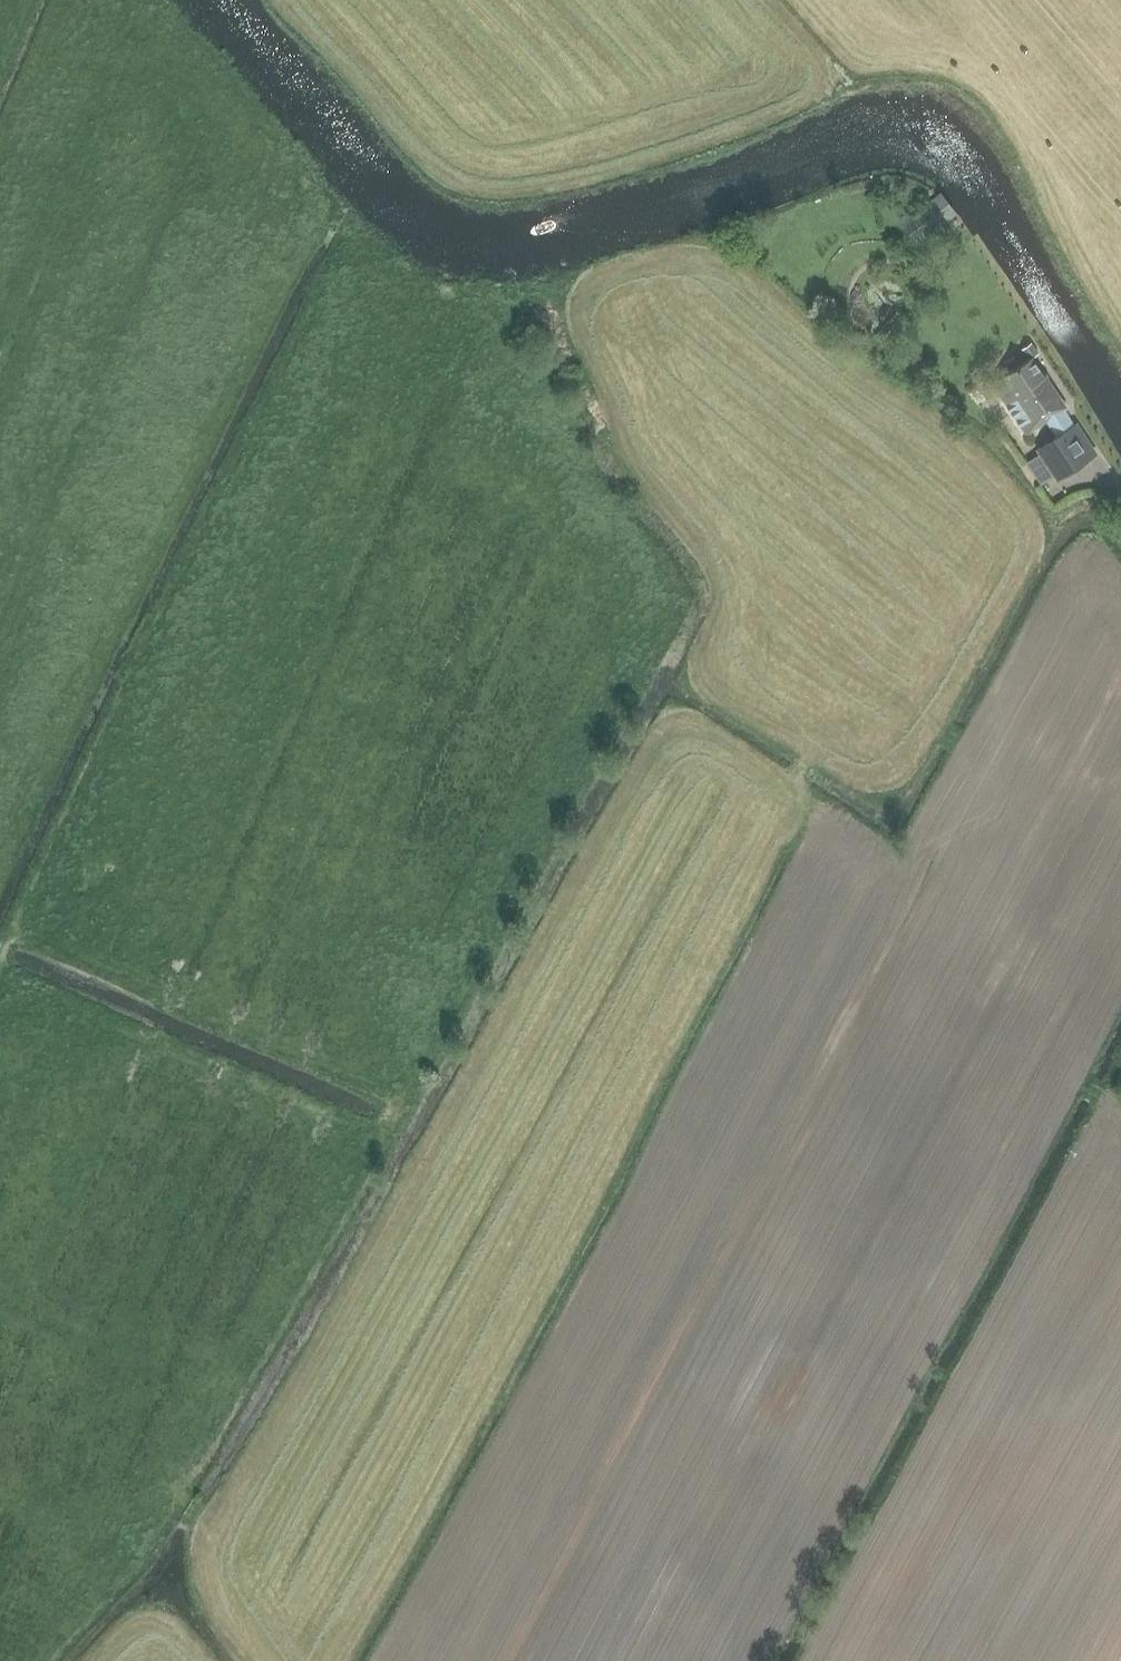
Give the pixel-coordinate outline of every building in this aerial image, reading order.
[(918,240),(954,213),(937,192),(922,204),(919,200),(899,215),(918,240)] [(1026,432),(1066,406),(1045,373),(1044,374),(1032,356),(1039,352),(1032,341),(1021,347),(1029,359),(1003,376),(1004,377),(994,383),(1026,432)] [(1077,421),(1036,450),(1055,479),(1096,452),(1077,421)]
